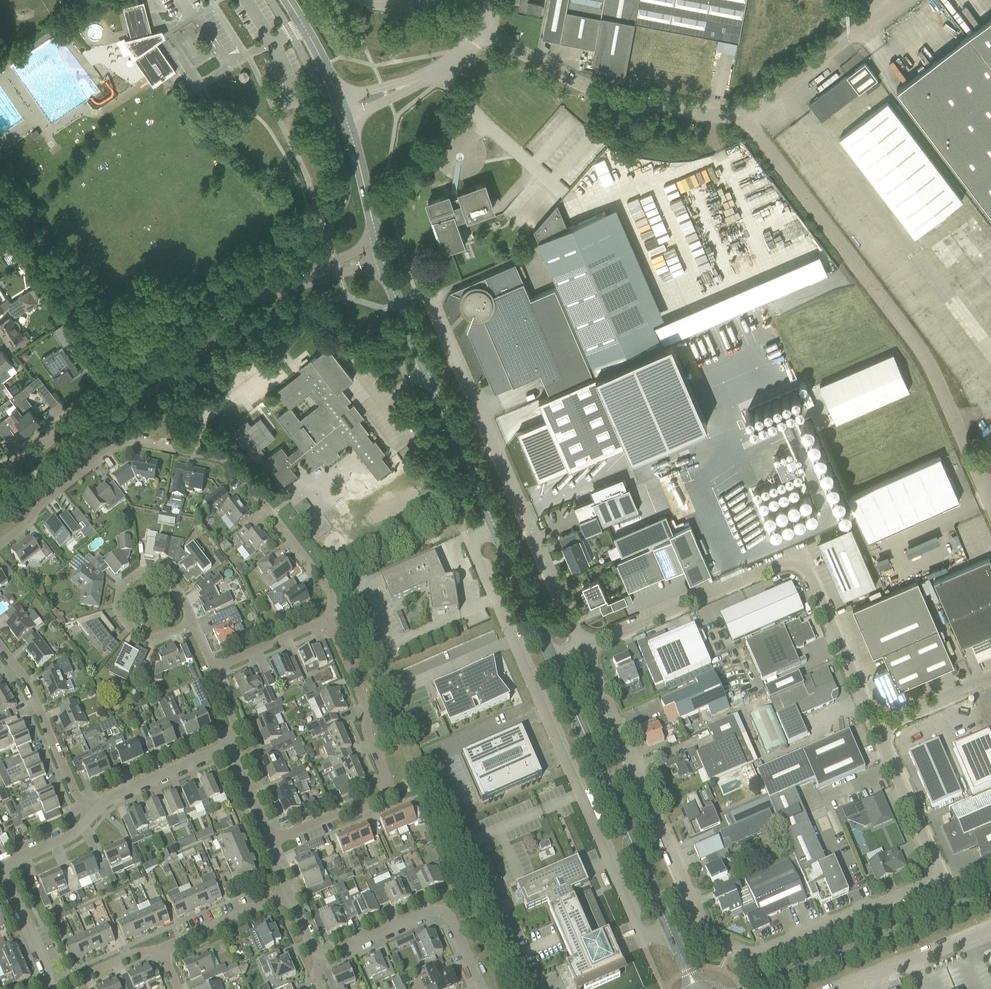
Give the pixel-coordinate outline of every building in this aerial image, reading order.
[(615,76),(615,79),(624,80),(635,23),(639,0),(549,0),(542,38),(595,47),(592,63),(617,68),(615,76)] [(635,23),(648,25),(738,42),(746,0),(639,0),(635,23)] [(153,87),(165,78),(176,71),(156,42),(161,39),(158,33),(161,32),(161,31),(152,34),(144,2),(123,7),(131,39),(126,40),(126,41),(133,57),(153,87)] [(540,14),(541,5),(527,2),(525,11),(540,14)] [(897,89),(990,213),(990,17),(897,89)] [(847,76),(846,75),(808,104),(812,109),(821,121),(859,92),(877,78),(865,62),(847,76)] [(239,75),(239,77),(241,80),(245,81),(248,79),(248,77),(249,75),(247,72),(243,71),(240,73),(239,75)] [(894,110),(887,101),(839,138),(915,236),(962,200),(953,188),(894,110)] [(460,193),(463,202),(452,205),(451,204),(448,194),(427,202),(445,251),(450,250),(454,248),(465,244),(457,219),(466,216),(467,219),(494,210),(484,184),(475,187),(476,187),(460,193)] [(599,372),(662,345),(605,212),(568,228),(557,203),(533,231),(596,374),(599,372)] [(540,373),(550,394),(593,375),(555,287),(530,298),(515,263),(450,292),(460,296),(460,297),(459,299),(459,300),(459,302),(459,303),(459,305),(460,306),(460,308),(461,309),(461,311),(462,312),(463,313),(463,314),(462,315),(463,316),(463,317),(464,317),(465,317),(466,317),(466,316),(468,317),(469,318),(470,319),(464,334),(465,334),(467,329),(494,393),(540,373)] [(22,304),(33,296),(29,290),(18,297),(22,304)] [(37,302),(33,296),(22,304),(26,310),(37,302)] [(9,312),(22,304),(18,297),(10,302),(11,303),(8,305),(9,307),(8,309),(8,311),(9,312)] [(11,303),(10,302),(7,298),(0,302),(0,310),(8,305),(11,303)] [(22,304),(9,312),(11,314),(14,314),(15,316),(26,310),(22,304)] [(6,321),(0,324),(0,332),(11,350),(20,345),(30,338),(26,331),(20,335),(17,332),(19,330),(20,327),(20,325),(17,320),(15,319),(13,319),(11,320),(9,319),(6,321)] [(70,330),(65,322),(54,330),(64,346),(76,338),(70,330)] [(662,345),(599,372),(596,374),(595,374),(625,444),(631,457),(707,424),(671,341),(662,345)] [(381,456),(385,453),(375,440),(373,441),(367,434),(369,432),(359,420),(363,417),(354,404),(349,407),(347,403),(351,400),(341,388),(353,378),(344,366),(328,348),(299,368),(302,372),(295,376),(277,391),(283,399),(290,407),(277,417),(286,428),(300,446),(288,455),(281,446),(269,456),(279,468),(274,471),(284,484),(292,478),(297,475),(290,466),(302,457),(312,470),(324,460),(327,464),(340,454),(337,450),(349,441),(378,479),(391,469),(381,456)] [(57,359),(46,366),(50,373),(51,372),(55,377),(52,379),(57,387),(67,381),(66,379),(71,376),(72,377),(79,373),(67,356),(66,356),(62,350),(54,354),(57,359)] [(2,351),(0,352),(0,379),(2,382),(8,377),(8,378),(12,374),(17,371),(2,351)] [(42,360),(46,366),(57,359),(54,354),(53,352),(42,360)] [(893,353),(820,385),(836,422),(909,390),(893,353)] [(14,355),(11,358),(16,365),(20,362),(14,355)] [(595,374),(538,399),(547,419),(517,432),(538,481),(568,468),(611,449),(611,448),(621,444),(622,446),(625,444),(595,374)] [(38,389),(44,384),(38,376),(23,388),(28,395),(37,388),(38,389)] [(16,384),(9,389),(13,394),(20,389),(16,384)] [(52,393),(44,384),(38,389),(45,398),(52,393)] [(806,430),(815,426),(797,386),(762,402),(762,401),(753,405),(753,406),(747,408),(745,413),(750,416),(742,420),(758,428),(777,419),(779,422),(788,427),(788,428),(793,431),(795,430),(793,434),(795,439),(797,440),(808,435),(806,430)] [(16,393),(10,398),(18,408),(33,428),(40,422),(34,414),(30,409),(33,407),(27,398),(26,397),(21,400),(19,397),(26,392),(23,388),(16,393)] [(28,395),(26,392),(19,397),(21,400),(26,397),(27,398),(29,396),(28,395)] [(18,408),(0,421),(0,432),(6,439),(14,433),(10,428),(12,427),(14,430),(20,426),(26,433),(33,428),(18,408)] [(247,420),(233,431),(255,460),(265,452),(261,448),(275,437),(260,417),(251,425),(247,420)] [(794,454),(775,462),(782,477),(800,470),(794,454)] [(857,518),(868,541),(959,500),(940,456),(848,496),(857,518)] [(154,482),(156,474),(158,464),(149,463),(149,460),(135,457),(133,465),(129,468),(127,466),(112,476),(120,488),(135,478),(138,483),(144,480),(147,484),(150,482),(154,482)] [(175,480),(172,496),(173,497),(182,498),(184,498),(185,491),(193,493),(194,491),(202,492),(204,483),(206,473),(194,471),(194,469),(192,468),(191,470),(187,469),(187,467),(178,465),(176,475),(175,480)] [(804,482),(799,484),(803,493),(808,491),(804,482)] [(84,501),(90,509),(95,515),(104,508),(107,512),(125,499),(119,491),(113,483),(114,485),(108,489),(105,484),(96,491),(97,493),(95,495),(92,491),(85,496),(87,498),(84,501)] [(576,507),(586,531),(611,521),(638,510),(629,486),(582,505),(576,507)] [(156,500),(163,501),(165,493),(158,492),(156,500)] [(213,495),(205,501),(204,502),(209,509),(214,506),(218,502),(213,495)] [(235,528),(242,522),(250,516),(236,498),(232,502),(227,496),(218,502),(214,506),(219,512),(221,510),(235,528)] [(294,509),(307,525),(317,517),(305,501),(294,509)] [(769,538),(819,519),(815,509),(801,515),(798,508),(792,510),(790,506),(779,510),(781,515),(773,518),(774,521),(764,525),(769,538)] [(617,545),(621,554),(668,534),(668,533),(673,531),(666,514),(617,535),(613,537),(617,545)] [(46,527),(45,530),(50,536),(55,542),(62,536),(67,542),(68,542),(80,532),(88,542),(97,535),(92,529),(86,521),(78,527),(68,515),(57,523),(55,520),(46,527)] [(668,535),(670,539),(652,547),(653,547),(616,563),(619,570),(624,583),(628,592),(665,576),(684,568),(690,581),(709,573),(688,526),(668,534),(668,535)] [(249,558),(256,552),(262,548),(270,542),(264,534),(262,535),(258,530),(254,533),(249,527),(242,533),(237,536),(244,546),(242,548),(249,558)] [(832,537),(819,543),(825,556),(829,554),(832,560),(830,561),(834,570),(830,572),(842,600),(876,585),(850,527),(832,535),(832,537)] [(577,530),(562,536),(566,545),(563,546),(573,569),(582,565),(589,562),(592,561),(582,539),(581,540),(578,533),(577,530)] [(178,552),(180,548),(184,541),(171,538),(170,541),(157,538),(158,534),(149,532),(144,556),(154,558),(154,556),(168,558),(170,548),(173,549),(178,552)] [(954,539),(950,540),(953,548),(961,545),(956,534),(953,536),(954,539)] [(940,544),(936,536),(904,550),(908,559),(940,544)] [(98,555),(94,560),(96,561),(108,570),(110,568),(115,575),(118,574),(118,572),(121,571),(121,572),(129,566),(126,562),(127,562),(127,561),(128,561),(128,560),(128,559),(129,559),(129,558),(129,557),(130,557),(130,556),(130,555),(130,554),(130,553),(130,552),(130,551),(131,551),(131,541),(130,537),(119,538),(121,550),(111,557),(109,555),(103,559),(98,555)] [(218,546),(224,541),(221,537),(214,541),(218,546)] [(52,554),(49,550),(43,542),(37,547),(30,539),(11,553),(18,562),(18,566),(26,568),(26,564),(34,557),(47,559),(52,554)] [(219,547),(224,553),(232,547),(227,541),(219,547)] [(180,548),(178,552),(172,563),(178,566),(181,570),(182,569),(184,572),(181,575),(188,583),(194,578),(195,580),(211,568),(201,555),(203,553),(196,544),(184,554),(180,548)] [(617,545),(608,549),(612,559),(621,554),(617,545)] [(435,555),(381,578),(392,603),(429,586),(433,614),(458,610),(458,611),(459,611),(456,588),(457,587),(458,587),(458,586),(459,585),(459,584),(459,583),(459,582),(459,581),(459,580),(458,580),(458,579),(458,578),(457,578),(456,578),(456,577),(455,577),(454,577),(454,575),(453,575),(453,578),(445,579),(435,555)] [(92,566),(88,563),(85,561),(79,556),(69,565),(78,572),(70,581),(83,590),(81,605),(99,608),(103,583),(93,575),(91,573),(94,568),(92,566)] [(88,563),(92,566),(96,561),(94,560),(89,556),(85,561),(88,563)] [(268,574),(277,585),(287,577),(286,576),(292,571),(283,558),(276,563),(270,556),(257,567),(265,577),(268,574)] [(893,565),(889,556),(875,563),(879,571),(893,565)] [(50,560),(54,566),(59,563),(54,557),(50,560)] [(990,633),(990,562),(989,558),(934,581),(961,646),(970,642),(990,633)] [(244,563),(236,570),(240,575),(248,569),(244,563)] [(952,571),(950,566),(931,574),(933,580),(952,571)] [(6,580),(0,573),(0,587),(1,588),(8,583),(6,580)] [(212,576),(203,582),(195,588),(196,589),(198,587),(202,593),(200,594),(202,598),(199,600),(201,605),(206,615),(215,611),(233,602),(229,593),(218,598),(214,588),(223,581),(219,575),(214,578),(212,576)] [(293,579),(285,585),(267,596),(274,608),(278,605),(285,617),(302,610),(301,606),(310,600),(303,589),(299,592),(297,587),(298,587),(293,579)] [(592,582),(591,580),(582,584),(583,586),(582,586),(584,592),(581,593),(585,601),(588,600),(590,605),(598,602),(600,607),(608,604),(606,598),(598,579),(592,582)] [(873,657),(882,653),(889,668),(880,672),(885,683),(884,683),(883,685),(885,690),(887,691),(888,690),(892,700),(905,694),(902,688),(954,665),(938,628),(917,581),(853,610),(873,657)] [(791,585),(770,594),(782,621),(803,612),(791,585)] [(782,621),(770,594),(747,604),(759,631),(782,621)] [(610,602),(613,610),(627,604),(624,596),(610,602)] [(747,604),(720,616),(732,643),(759,631),(747,604)] [(38,619),(34,612),(31,612),(26,615),(20,607),(7,617),(14,626),(9,630),(18,641),(32,630),(33,631),(36,628),(33,623),(38,619)] [(242,623),(238,614),(235,608),(227,612),(218,616),(223,626),(213,631),(220,645),(238,636),(233,627),(242,623)] [(58,617),(55,620),(56,621),(59,619),(63,619),(64,616),(62,614),(59,613),(58,617)] [(93,616),(76,621),(88,636),(91,636),(104,652),(114,641),(110,636),(115,631),(109,623),(105,624),(102,613),(93,616)] [(798,662),(794,652),(804,647),(802,644),(806,642),(807,644),(815,641),(808,623),(800,626),(798,622),(799,621),(799,620),(746,644),(762,682),(806,663),(805,659),(798,662)] [(272,625),(270,626),(265,624),(264,622),(261,623),(265,631),(273,628),(272,625)] [(252,633),(259,635),(261,628),(254,626),(252,633)] [(655,686),(663,682),(664,685),(710,665),(694,627),(667,638),(664,632),(641,642),(641,643),(640,647),(638,647),(655,686)] [(970,642),(978,661),(990,655),(990,633),(970,642)] [(26,643),(30,649),(29,650),(31,653),(28,655),(38,668),(54,656),(41,640),(42,640),(37,634),(26,643)] [(193,660),(187,646),(180,649),(182,652),(176,654),(173,647),(158,654),(158,653),(157,653),(161,661),(160,663),(156,665),(156,666),(155,666),(154,677),(165,673),(193,660)] [(114,667),(110,674),(127,682),(133,667),(139,670),(147,654),(140,651),(138,654),(125,648),(122,653),(121,653),(117,659),(119,660),(116,668),(114,667)] [(319,668),(324,666),(333,662),(329,652),(323,654),(320,649),(318,648),(310,651),(308,649),(298,653),(302,662),(305,668),(317,662),(319,668)] [(630,654),(613,661),(616,669),(618,668),(620,674),(618,675),(620,679),(618,680),(622,689),(629,686),(632,693),(642,689),(638,679),(633,668),(631,664),(634,663),(634,665),(642,662),(639,656),(632,659),(630,654)] [(272,662),(270,668),(272,672),(274,673),(276,676),(279,683),(286,680),(288,685),(303,678),(294,658),(293,658),(296,664),(289,667),(286,658),(279,662),(276,661),(272,662)] [(46,686),(51,699),(70,692),(69,691),(74,690),(71,682),(66,684),(63,677),(73,673),(67,659),(57,665),(58,666),(56,667),(47,670),(50,677),(43,680),(45,683),(46,682),(47,686),(46,686)] [(481,664),(482,666),(435,686),(440,698),(434,701),(441,716),(447,714),(452,724),(508,700),(509,701),(510,701),(482,664),(481,664)] [(195,668),(190,670),(195,681),(200,679),(195,668)] [(802,715),(803,716),(833,703),(832,700),(835,699),(836,695),(835,693),(838,692),(828,670),(810,677),(809,677),(801,680),(799,675),(765,690),(770,701),(779,698),(786,713),(777,717),(789,744),(807,736),(799,717),(802,715)] [(713,672),(695,680),(698,686),(707,709),(711,718),(730,710),(728,705),(713,672)] [(249,673),(235,680),(243,697),(246,703),(248,703),(251,702),(249,696),(262,691),(263,693),(270,690),(268,688),(264,677),(258,679),(258,678),(252,680),(249,673)] [(269,674),(264,677),(268,688),(274,685),(269,674)] [(306,687),(309,694),(315,691),(316,691),(310,679),(304,682),(306,687)] [(11,696),(5,686),(0,690),(0,703),(11,696)] [(679,720),(707,709),(698,686),(670,698),(661,702),(666,714),(674,710),(679,720)] [(413,698),(419,695),(416,688),(410,691),(413,698)] [(87,691),(90,698),(96,696),(94,689),(87,691)] [(319,710),(343,699),(339,689),(318,698),(315,691),(309,694),(305,696),(308,702),(314,700),(319,710)] [(269,706),(275,703),(275,702),(270,690),(263,693),(269,706)] [(193,716),(200,733),(212,728),(206,715),(212,712),(202,691),(196,694),(201,707),(199,708),(196,709),(198,714),(193,716)] [(171,693),(163,696),(167,706),(175,702),(171,693)] [(5,722),(12,718),(8,711),(17,706),(11,696),(0,703),(0,723),(0,724),(5,722)] [(168,723),(174,720),(173,719),(167,706),(163,696),(157,699),(166,720),(168,723)] [(343,699),(319,710),(322,719),(317,721),(320,729),(333,723),(338,721),(336,715),(348,709),(343,699)] [(281,700),(275,702),(275,703),(277,708),(281,706),(284,705),(281,700)] [(87,724),(77,702),(60,709),(65,721),(61,722),(66,733),(87,724)] [(269,706),(265,707),(267,713),(277,708),(275,703),(269,706)] [(261,735),(279,727),(275,717),(284,713),(281,706),(277,708),(267,713),(270,719),(256,725),(261,735)] [(770,708),(750,717),(766,754),(786,745),(770,708)] [(648,748),(664,741),(661,734),(662,733),(660,728),(669,724),(679,720),(674,710),(666,714),(664,715),(666,718),(663,717),(655,721),(641,727),(640,729),(648,748)] [(188,738),(200,733),(193,716),(186,719),(184,715),(173,719),(174,720),(177,728),(183,725),(188,738)] [(28,731),(27,728),(25,729),(22,721),(19,722),(17,717),(12,718),(5,722),(7,727),(9,731),(0,735),(0,743),(28,731)] [(696,754),(709,783),(740,769),(752,764),(753,764),(733,718),(707,729),(715,746),(702,752),(696,754)] [(109,731),(105,722),(98,726),(102,734),(109,731)] [(320,729),(314,732),(316,736),(316,737),(324,734),(326,737),(325,738),(328,745),(333,742),(333,743),(347,737),(342,726),(336,728),(333,723),(320,729)] [(156,752),(166,748),(159,731),(156,724),(146,729),(145,728),(139,731),(145,745),(151,742),(156,752)] [(279,739),(282,746),(296,739),(293,733),(289,734),(285,724),(279,727),(261,735),(265,745),(279,739)] [(671,730),(669,724),(660,728),(662,733),(671,730)] [(159,731),(166,748),(177,743),(170,726),(159,731)] [(97,727),(83,733),(86,741),(100,735),(97,727)] [(522,729),(462,755),(464,754),(472,773),(477,771),(480,779),(476,781),(484,800),(482,801),(542,775),(540,776),(539,773),(538,771),(536,770),(535,769),(534,767),(532,766),(530,765),(529,764),(528,763),(527,761),(527,760),(532,758),(520,730),(522,729)] [(15,746),(17,749),(19,755),(31,750),(29,744),(32,743),(28,735),(29,734),(28,731),(0,743),(0,752),(15,746)] [(133,762),(144,757),(140,747),(145,745),(139,731),(133,734),(136,741),(126,745),(133,762)] [(849,732),(802,753),(810,771),(857,751),(849,732)] [(990,789),(990,740),(989,734),(953,750),(974,796),(990,789)] [(677,735),(666,739),(669,746),(680,742),(677,735)] [(106,746),(114,762),(119,759),(123,767),(133,762),(126,745),(122,737),(110,743),(110,744),(106,746)] [(333,743),(333,742),(328,745),(323,747),(328,757),(327,757),(330,764),(331,763),(344,758),(341,752),(351,748),(347,737),(333,743)] [(962,795),(938,740),(908,753),(932,808),(962,795)] [(275,756),(262,762),(266,772),(284,764),(280,754),(293,748),(291,742),(282,746),(272,750),(275,756)] [(310,745),(303,748),(306,754),(312,751),(310,745)] [(108,765),(114,762),(106,746),(100,748),(98,747),(91,751),(90,753),(91,755),(93,760),(100,776),(111,772),(108,765)] [(672,758),(663,762),(667,772),(675,768),(678,775),(677,776),(679,781),(693,775),(692,774),(703,770),(696,754),(694,749),(683,753),(672,758)] [(6,771),(9,779),(43,764),(41,761),(40,762),(36,754),(33,755),(31,750),(19,755),(22,760),(21,760),(23,764),(6,771)] [(810,771),(814,781),(818,790),(865,770),(857,751),(810,771)] [(313,759),(314,755),(313,752),(306,754),(309,761),(313,759)] [(91,755),(90,753),(72,761),(78,775),(85,771),(90,781),(100,776),(93,760),(91,755)] [(814,781),(810,771),(802,753),(757,772),(768,798),(769,800),(773,809),(784,834),(809,823),(795,789),(814,781)] [(331,763),(333,769),(338,780),(339,779),(361,770),(356,759),(346,763),(344,758),(331,763)] [(325,772),(333,769),(331,763),(330,764),(322,767),(325,772)] [(44,767),(43,764),(9,779),(3,782),(6,789),(30,779),(34,788),(45,783),(43,777),(46,776),(42,768),(44,767)] [(271,782),(289,774),(284,764),(266,772),(271,782)] [(758,779),(752,764),(740,769),(749,783),(758,779)] [(304,767),(291,773),(293,780),(307,774),(304,767)] [(342,790),(339,792),(341,798),(358,791),(355,785),(366,781),(361,770),(339,779),(342,787),(341,788),(342,790)] [(3,782),(9,779),(6,771),(0,774),(0,775),(3,782)] [(286,790),(276,795),(280,805),(299,797),(305,794),(300,784),(309,780),(307,774),(293,780),(283,784),(286,790)] [(203,790),(197,792),(202,805),(204,809),(205,808),(214,804),(212,800),(220,797),(212,778),(200,783),(203,790)] [(20,804),(23,811),(24,812),(57,797),(56,794),(54,795),(51,787),(48,788),(45,783),(34,788),(36,793),(38,797),(20,804)] [(180,804),(184,813),(186,817),(196,812),(195,808),(202,805),(194,786),(182,791),(187,801),(180,804)] [(694,818),(683,823),(690,839),(699,835),(710,830),(714,829),(720,826),(710,802),(705,804),(700,793),(695,796),(686,800),(694,818)] [(177,816),(184,813),(180,804),(176,794),(164,799),(169,809),(162,812),(168,824),(168,826),(170,829),(180,825),(178,820),(177,816)] [(862,800),(835,811),(841,824),(860,816),(864,827),(872,824),(873,828),(892,820),(881,794),(863,802),(862,800)] [(946,830),(951,840),(950,840),(951,842),(950,845),(964,851),(976,846),(977,849),(982,861),(990,857),(990,794),(950,812),(955,824),(956,825),(952,827),(946,830)] [(328,804),(326,799),(325,796),(318,799),(322,807),(328,804)] [(21,813),(24,820),(44,812),(46,815),(43,816),(46,823),(61,816),(58,810),(61,809),(57,801),(59,800),(57,797),(24,812),(23,811),(21,813)] [(298,810),(301,816),(318,808),(314,799),(302,804),(299,797),(280,805),(285,815),(298,810)] [(730,814),(735,826),(770,811),(773,809),(769,800),(768,798),(730,814)] [(11,802),(6,805),(9,811),(14,809),(11,802)] [(168,826),(168,824),(162,812),(158,802),(146,807),(151,817),(144,820),(148,828),(150,832),(160,828),(161,830),(168,826)] [(411,807),(400,812),(407,826),(413,823),(415,827),(424,822),(421,815),(415,817),(411,807)] [(152,837),(150,832),(148,828),(144,820),(140,809),(128,814),(133,825),(127,827),(126,825),(125,825),(132,840),(143,835),(145,841),(152,837)] [(770,811),(735,826),(720,833),(724,842),(728,840),(731,847),(771,830),(767,823),(773,820),(770,811)] [(407,826),(400,812),(390,816),(397,830),(406,826),(407,826)] [(386,835),(397,830),(390,816),(380,820),(386,835)] [(229,818),(219,822),(223,832),(225,831),(231,828),(233,827),(229,818)] [(15,828),(20,826),(17,819),(12,821),(15,828)] [(809,823),(784,834),(796,861),(810,895),(812,900),(818,897),(821,905),(848,893),(834,859),(826,862),(809,823)] [(357,830),(363,845),(374,840),(367,826),(357,830)] [(1,852),(5,850),(12,848),(6,834),(3,835),(0,828),(0,849),(1,852)] [(196,841),(213,836),(211,829),(194,834),(196,841)] [(353,849),(363,845),(357,830),(347,835),(353,849)] [(244,845),(247,843),(244,836),(241,838),(238,831),(216,840),(225,860),(246,851),(244,845)] [(353,849),(347,835),(337,839),(343,854),(353,849)] [(711,883),(721,880),(727,877),(733,874),(734,871),(732,866),(730,865),(723,868),(721,862),(720,862),(716,854),(724,851),(718,838),(694,848),(698,857),(700,856),(701,860),(705,859),(709,867),(708,868),(710,873),(707,874),(711,883)] [(321,840),(303,847),(306,853),(324,846),(321,840)] [(756,840),(751,842),(754,849),(760,847),(756,840)] [(124,871),(134,866),(140,864),(135,852),(129,854),(124,843),(122,844),(121,842),(116,845),(116,847),(114,848),(121,864),(124,871)] [(186,842),(177,846),(179,851),(188,847),(186,842)] [(435,848),(432,843),(427,846),(424,847),(426,852),(435,848)] [(190,856),(203,850),(201,846),(188,852),(190,856)] [(108,862),(102,864),(108,878),(114,875),(124,871),(121,864),(114,848),(104,852),(108,862)] [(159,853),(163,862),(164,861),(169,857),(170,857),(167,850),(159,853)] [(225,860),(230,871),(234,881),(255,871),(252,864),(256,863),(253,856),(249,858),(246,851),(225,860)] [(294,861),(299,871),(315,864),(310,854),(294,861)] [(886,860),(885,856),(869,863),(877,882),(893,875),(892,873),(906,867),(900,854),(886,860)] [(92,857),(82,862),(89,878),(92,885),(102,880),(108,878),(102,864),(97,867),(96,866),(92,857)] [(173,861),(169,857),(164,861),(168,865),(173,861)] [(743,910),(741,911),(745,919),(747,918),(752,932),(769,925),(767,918),(806,901),(805,897),(810,895),(796,861),(790,864),(787,858),(784,859),(772,865),(752,873),(743,877),(748,887),(755,905),(743,910)] [(156,861),(149,863),(152,869),(158,866),(156,861)] [(164,861),(163,862),(159,866),(163,870),(168,865),(164,861)] [(426,872),(433,889),(443,884),(438,872),(442,870),(438,861),(429,865),(431,870),(426,872)] [(577,861),(517,886),(527,911),(547,903),(573,962),(566,965),(568,970),(564,971),(567,977),(562,979),(564,983),(568,981),(571,987),(575,985),(576,988),(578,988),(583,987),(584,988),(592,988),(620,976),(618,971),(625,968),(608,931),(592,938),(572,892),(581,888),(588,885),(577,861)] [(75,875),(70,878),(76,892),(81,890),(82,890),(79,882),(89,878),(82,862),(72,866),(75,875)] [(149,863),(143,866),(145,872),(152,869),(149,863)] [(299,871),(303,881),(319,874),(315,864),(299,871)] [(413,867),(406,869),(412,884),(418,881),(424,893),(433,889),(426,872),(424,866),(414,870),(413,867)] [(371,877),(377,875),(374,869),(368,871),(371,877)] [(394,886),(401,903),(411,898),(406,886),(412,884),(406,869),(399,872),(400,875),(391,879),(395,886),(394,886)] [(76,892),(70,878),(64,880),(60,871),(58,872),(57,871),(51,873),(52,875),(50,876),(57,892),(60,899),(76,892)] [(139,873),(136,874),(131,876),(134,882),(139,880),(142,879),(139,873)] [(319,874),(303,881),(307,891),(320,885),(323,892),(333,887),(331,884),(328,877),(322,880),(319,874)] [(39,894),(45,908),(51,906),(47,896),(57,892),(50,876),(39,881),(44,891),(39,894)] [(208,876),(200,880),(203,885),(211,903),(222,898),(218,889),(214,880),(211,882),(208,876)] [(375,886),(379,896),(386,894),(392,907),(401,903),(394,886),(395,886),(391,879),(375,886)] [(360,895),(369,917),(379,912),(373,899),(379,896),(375,886),(373,880),(366,883),(369,891),(360,894),(360,895)] [(716,896),(713,898),(716,905),(718,904),(722,914),(729,911),(730,914),(742,909),(743,910),(755,905),(748,887),(741,890),(737,880),(719,888),(713,890),(716,896)] [(192,890),(200,908),(211,903),(203,885),(192,890)] [(85,897),(81,890),(76,892),(79,899),(85,897)] [(192,890),(181,895),(189,913),(200,908),(192,890)] [(347,892),(340,894),(347,909),(353,906),(360,921),(369,917),(360,895),(360,894),(359,894),(350,898),(347,891),(347,892)] [(347,909),(340,894),(334,897),(336,902),(326,907),(327,907),(331,916),(337,931),(347,927),(341,912),(347,909)] [(177,918),(189,913),(181,895),(169,900),(177,918)] [(159,926),(151,908),(148,902),(137,907),(140,913),(148,931),(159,926)] [(151,908),(159,926),(170,921),(162,903),(151,908)] [(316,906),(309,910),(315,923),(321,920),(316,906)] [(140,913),(129,918),(137,936),(148,931),(140,913)] [(331,916),(321,920),(327,935),(337,931),(331,916)] [(137,936),(129,918),(118,923),(126,941),(137,936)] [(258,931),(266,950),(274,946),(273,944),(281,941),(274,926),(267,929),(266,927),(264,928),(261,923),(253,927),(255,933),(258,931)] [(96,929),(104,947),(115,942),(107,924),(96,929)] [(248,925),(238,930),(241,936),(248,933),(248,931),(250,930),(248,925)] [(85,934),(93,952),(104,947),(96,929),(85,934)] [(420,962),(428,959),(443,952),(434,932),(419,939),(424,951),(416,955),(420,962)] [(416,942),(412,933),(394,941),(398,949),(416,942)] [(74,939),(82,957),(93,952),(85,934),(74,939)] [(71,962),(82,957),(74,939),(63,943),(71,962)] [(21,956),(17,946),(11,948),(8,943),(0,947),(0,966),(21,956)] [(258,959),(265,976),(271,974),(274,980),(279,982),(287,979),(296,975),(290,961),(283,959),(282,960),(278,951),(258,959)] [(223,975),(228,973),(225,965),(214,970),(207,954),(193,960),(192,957),(183,961),(183,960),(182,960),(191,980),(212,971),(215,978),(223,975)] [(394,975),(393,972),(389,963),(383,965),(379,955),(364,962),(368,969),(366,970),(370,979),(382,974),(384,980),(394,975)] [(396,955),(391,958),(395,967),(400,964),(396,955)] [(0,966),(5,976),(12,973),(26,967),(21,956),(0,966)] [(156,984),(162,981),(157,969),(151,972),(148,965),(138,970),(146,988),(150,988),(148,984),(155,981),(156,984)] [(246,965),(238,968),(242,975),(242,976),(245,974),(248,969),(246,965)] [(424,988),(425,988),(446,988),(449,988),(451,988),(454,987),(455,985),(457,984),(451,970),(444,973),(441,966),(434,969),(433,966),(427,969),(433,984),(424,988)] [(11,982),(14,988),(23,988),(27,987),(24,980),(31,978),(26,967),(12,973),(15,980),(11,982)] [(330,988),(346,988),(345,987),(355,983),(353,976),(349,967),(338,972),(339,973),(332,976),(336,985),(329,988),(330,988)] [(237,969),(228,973),(223,975),(226,982),(242,975),(238,968),(237,969)] [(125,983),(127,988),(146,988),(138,970),(127,974),(130,981),(125,983)] [(411,982),(408,974),(399,978),(401,981),(403,986),(411,982)] [(108,988),(127,988),(125,983),(119,986),(116,979),(106,984),(108,988)] [(395,988),(403,988),(399,979),(392,982),(395,988)]
